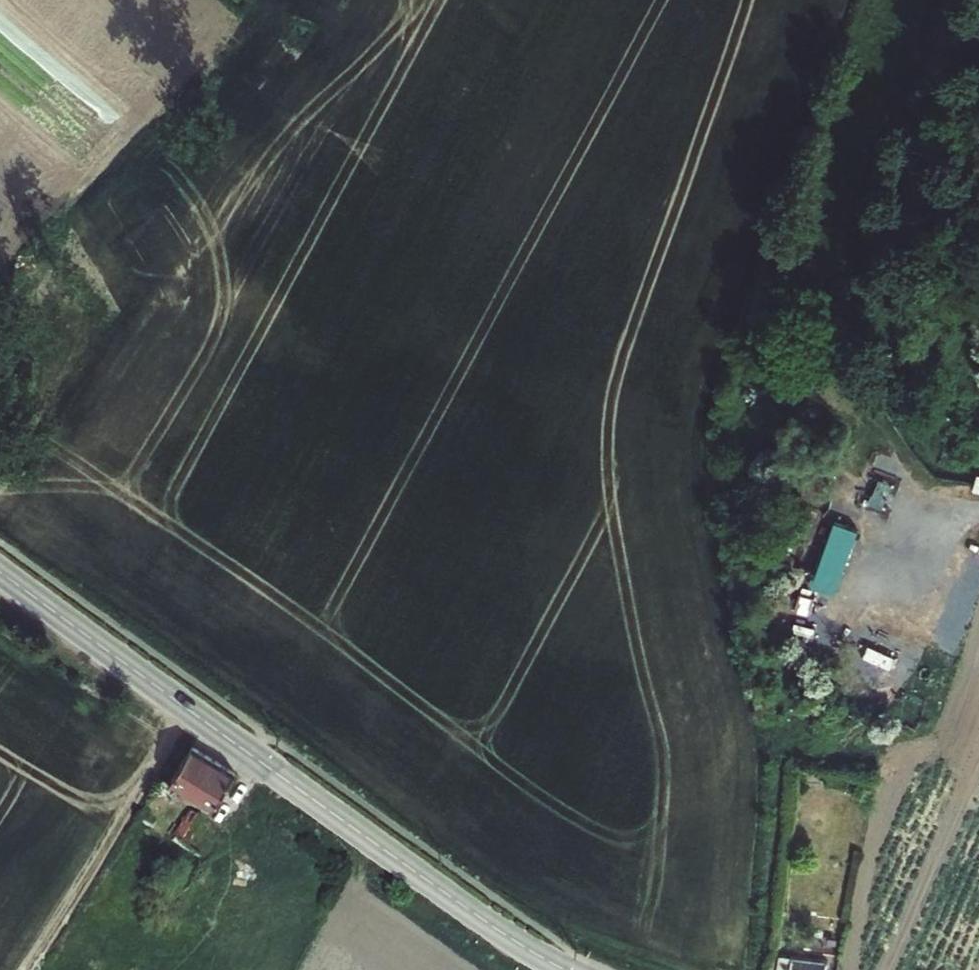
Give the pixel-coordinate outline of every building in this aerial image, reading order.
[(810,583),(835,592),(857,528),(832,520),(810,583)] [(170,783),(212,810),(221,796),(233,778),(191,750),(181,765),(170,783)] [(221,796),(212,810),(201,825),(218,837),(223,830),(238,808),(221,796)] [(190,818),(172,845),(198,865),(218,837),(201,825),(190,818)] [(804,957),(792,956),(790,969),(802,969),(804,957)] [(825,961),(810,959),(808,969),(823,969),(825,961)]
